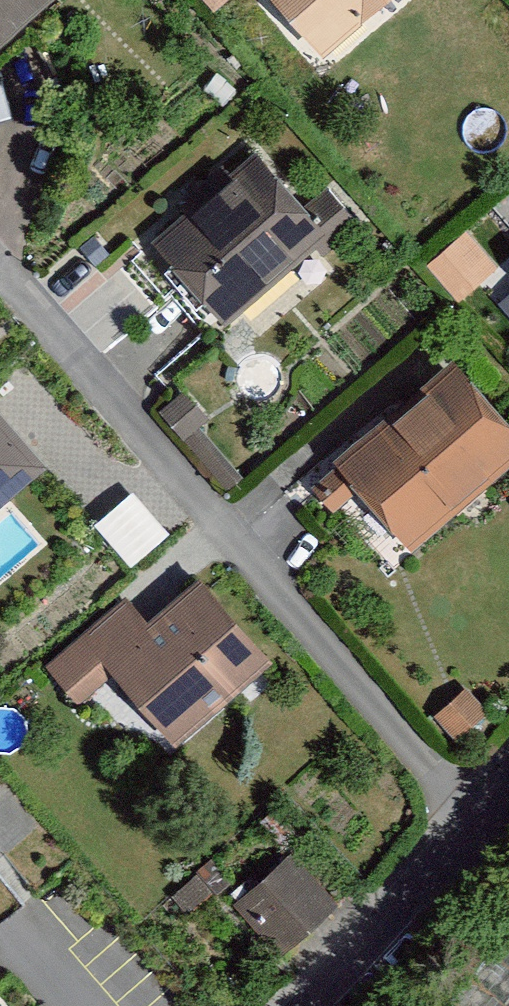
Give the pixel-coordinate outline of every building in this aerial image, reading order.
[(63,0),(0,0),(0,56),(63,0)] [(217,18),(239,0),(202,0),(217,18)] [(419,0),(252,0),(319,82),(419,0)] [(309,276),(365,227),(332,189),(303,213),(245,146),(142,235),(179,277),(163,291),(206,340),(218,329),(231,344),(248,330),(254,337),(316,283),(309,276)] [(501,285),(473,251),(436,282),(477,332),(508,306),(508,278),(501,285)] [(296,491),(383,591),(508,482),(508,396),(464,345),(296,491)] [(44,471),(0,419),(0,509),(44,471)] [(126,602),(43,675),(86,723),(119,694),(182,765),(284,676),(209,591),(157,637),(126,602)] [(339,908),(292,863),(243,915),(291,959),(339,908)] [(466,1005),(508,1005),(508,953),(466,1005)] [(0,996),(0,1005),(9,1005),(0,996)]
